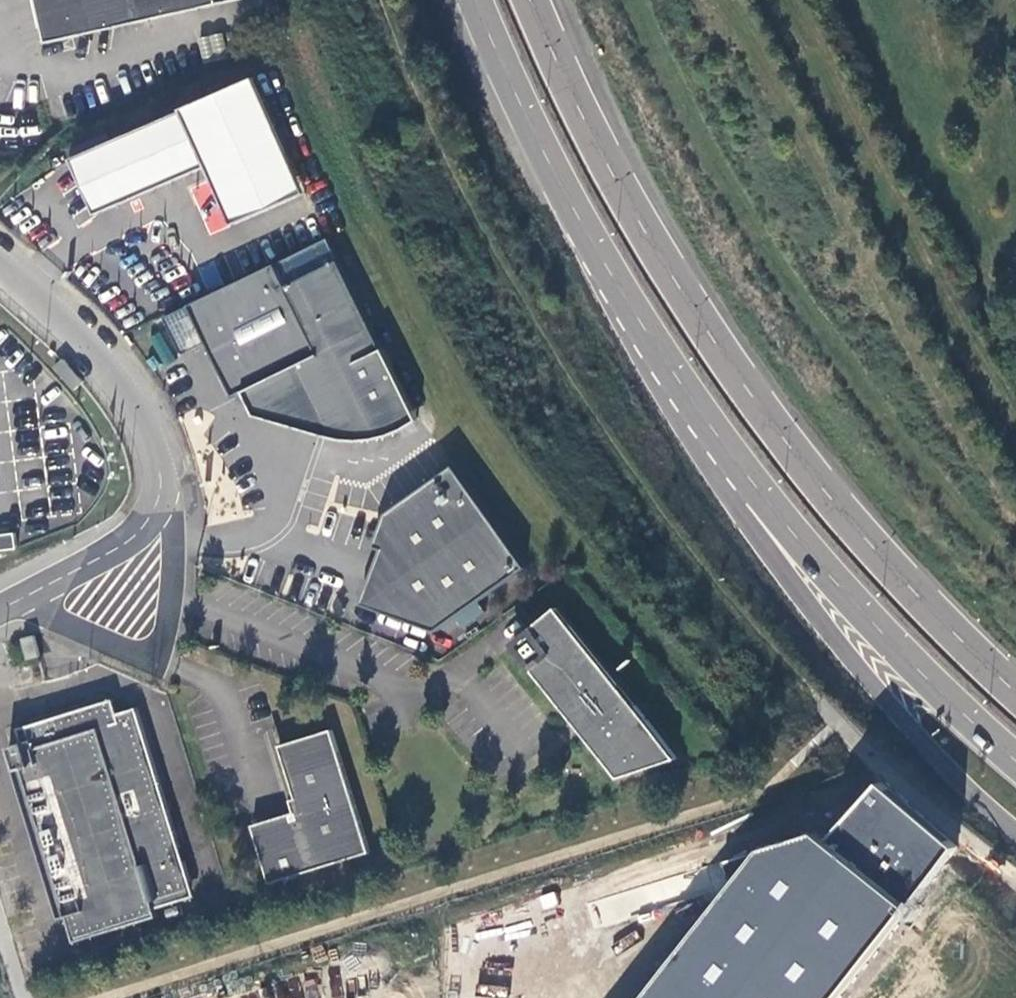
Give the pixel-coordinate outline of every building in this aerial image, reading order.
[(46,40),(231,0),(37,0),(46,40)] [(305,192),(257,77),(183,106),(185,111),(73,156),(75,162),(96,212),(209,167),(233,222),(305,192)] [(416,417),(375,333),(339,259),(287,284),(276,262),(189,304),(222,373),(233,396),(244,391),(254,413),(326,435),(327,432),(338,434),(348,436),(359,436),(369,436),(379,434),(389,431),(398,427),(408,423),(416,417)] [(523,567),(451,464),(382,512),(372,544),(377,551),(359,604),(432,631),(523,567)] [(529,626),(508,642),(512,647),(570,719),(585,739),(616,777),(674,757),(554,606),(534,622),(538,627),(534,631),(529,626)] [(38,637),(26,639),(31,660),(43,657),(38,637)] [(114,696),(86,704),(88,711),(95,709),(108,713),(118,710),(114,696)] [(179,843),(136,705),(118,710),(108,713),(95,709),(88,711),(86,704),(57,712),(16,724),(20,740),(8,744),(14,768),(19,767),(66,924),(85,920),(90,934),(155,915),(153,905),(187,894),(182,880),(189,877),(183,857),(176,859),(172,846),(179,843)] [(367,851),(330,729),(282,742),(278,743),(292,796),(288,798),(292,810),(250,824),(268,882),(367,851)] [(960,843),(883,784),(820,849),(810,840),(755,855),(671,961),(643,997),(839,997),(960,843)] [(183,857),(179,843),(172,846),(176,859),(183,857)]
